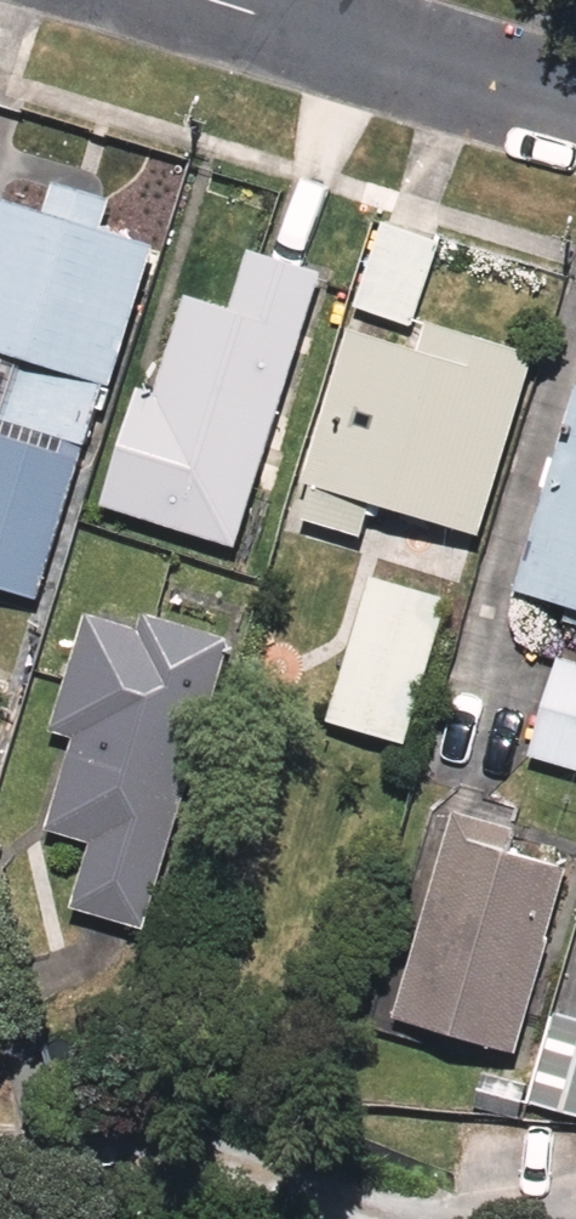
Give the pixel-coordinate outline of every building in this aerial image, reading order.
[(28,206),(0,196),(0,360),(2,361),(0,367),(0,598),(30,609),(154,249),(107,233),(119,199),(40,172),(28,206)] [(435,231),(361,210),(272,514),(357,540),(367,505),(475,537),(528,359),(408,323),(435,231)] [(316,281),(250,261),(234,314),(177,296),(142,410),(119,403),(86,510),(232,555),(316,281)] [(565,396),(502,586),(575,611),(575,399),(565,396)] [(458,579),(382,548),(315,715),(391,746),(458,579)] [(74,605),(36,730),(56,736),(26,832),(74,847),(55,909),(132,932),(222,636),(134,609),(131,622),(74,605)] [(543,647),(508,756),(575,778),(575,657),(543,647)] [(454,808),(382,1009),(508,1055),(575,864),(575,852),(454,808)]
